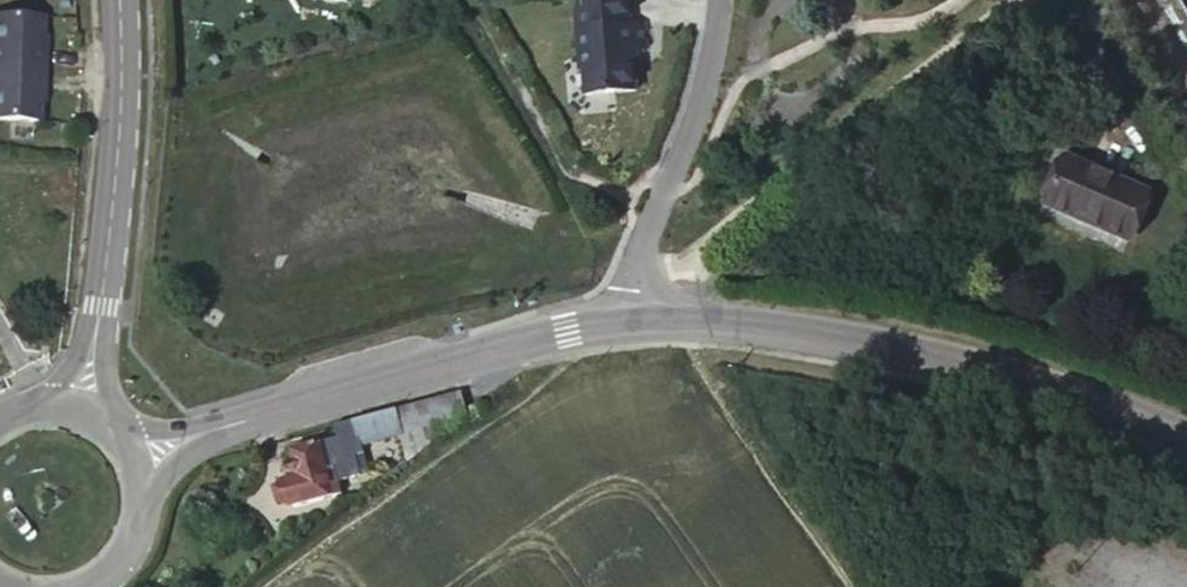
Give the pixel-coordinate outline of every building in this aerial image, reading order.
[(576,30),(578,57),(582,57),(584,95),(636,91),(634,62),(632,62),(631,47),(641,46),(645,46),(643,24),(630,25),(628,0),(578,0),(579,10),(580,29),(576,30)] [(1186,43),(1186,0),(1163,0),(1186,43)] [(42,18),(0,16),(0,68),(44,69),(44,48),(41,48),(42,18)] [(641,46),(631,47),(632,62),(634,62),(642,62),(641,46)] [(0,68),(0,119),(39,121),(40,91),(43,91),(44,69),(0,68)] [(1055,153),(1034,201),(1114,237),(1135,191),(1055,153)] [(403,420),(414,447),(456,414),(466,407),(458,382),(344,414),(347,423),(333,427),(303,435),(305,444),(290,447),(293,456),(285,458),(296,502),(334,490),(328,472),(347,467),(342,451),(361,446),(356,436),(403,420)] [(331,418),(333,427),(347,423),(344,414),(331,418)]
